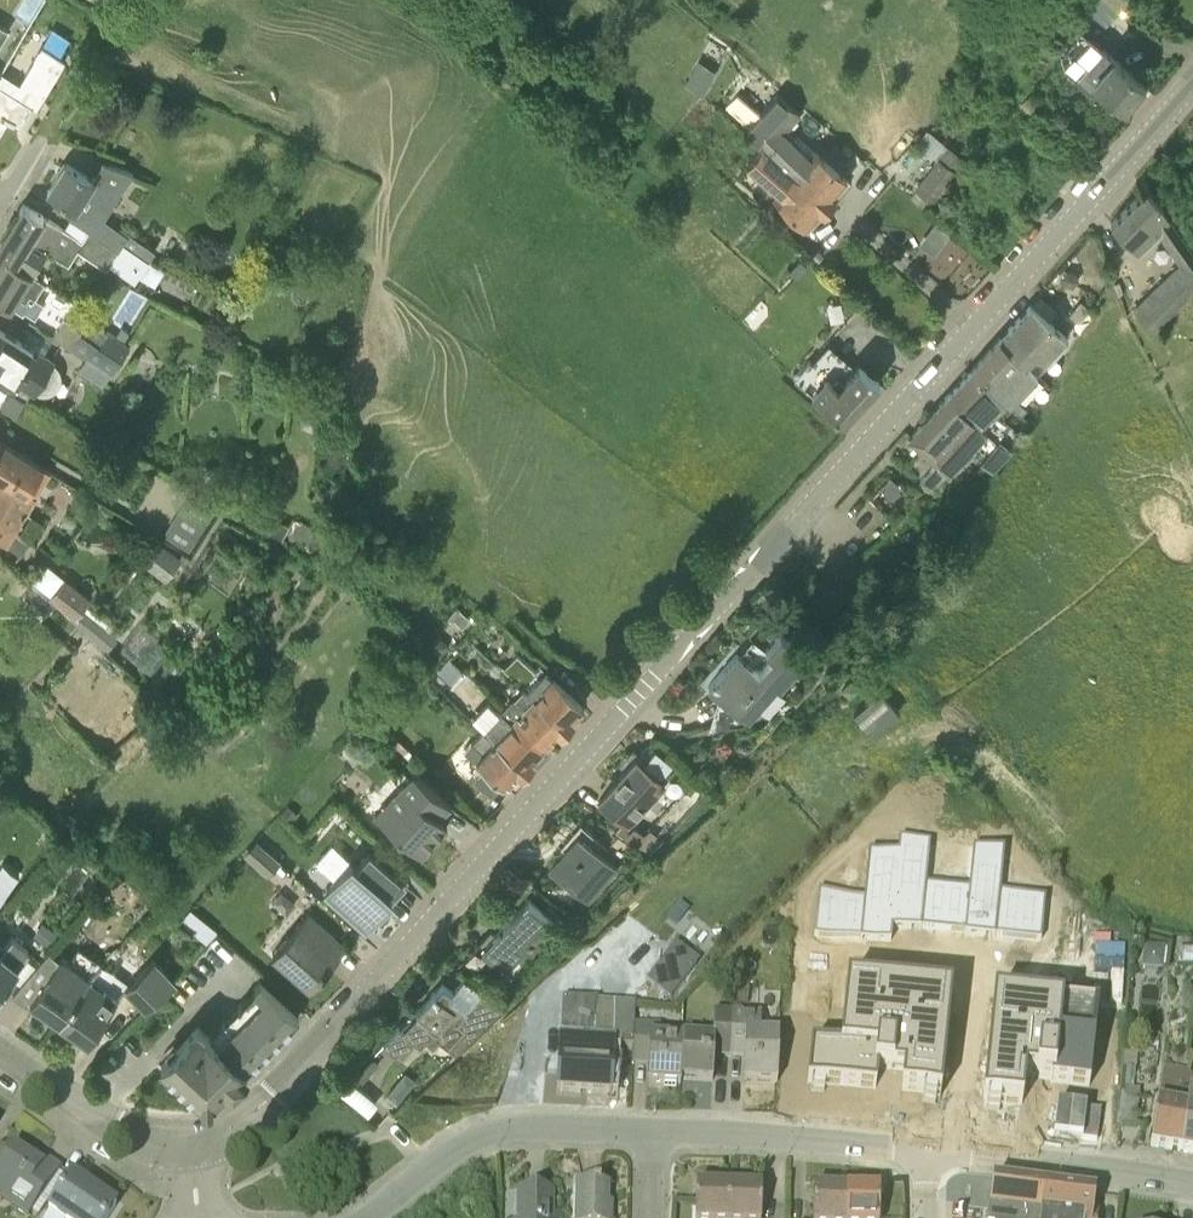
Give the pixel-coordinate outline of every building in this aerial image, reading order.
[(1092,80),(1124,108),(1145,85),(1080,27),(1071,37),(1065,67),(1086,87),(1092,80)] [(2,115),(14,121),(15,119),(21,123),(36,97),(40,99),(65,57),(42,44),(19,84),(1,73),(0,75),(0,119),(2,115)] [(698,60),(685,85),(702,94),(716,69),(698,60)] [(724,109),(747,129),(745,131),(762,145),(828,199),(833,193),(832,192),(846,176),(814,148),(808,155),(782,132),(799,113),(776,94),(760,114),(737,94),(724,109)] [(933,165),(914,189),(933,204),(967,160),(927,129),(912,148),(933,165)] [(775,195),(808,222),(821,206),(822,206),(828,199),(762,145),(746,164),(778,190),(775,195)] [(864,160),(856,154),(847,164),(855,171),(864,160)] [(65,161),(47,190),(75,206),(68,216),(89,229),(118,249),(123,241),(149,258),(148,259),(155,249),(120,225),(118,227),(104,218),(133,172),(103,162),(93,178),(65,161)] [(1157,332),(1192,297),(1192,257),(1169,220),(1161,203),(1146,188),(1111,221),(1138,249),(1158,231),(1179,267),(1135,308),(1157,332)] [(0,240),(0,251),(7,255),(16,260),(16,259),(34,271),(47,250),(69,264),(79,249),(106,268),(109,263),(134,280),(138,275),(153,285),(164,269),(148,259),(149,258),(123,241),(118,249),(89,229),(68,216),(68,217),(89,230),(83,239),(78,237),(61,227),(61,226),(23,203),(0,240)] [(914,255),(946,278),(971,244),(938,221),(914,255)] [(0,266),(0,302),(9,308),(17,295),(26,301),(30,294),(35,297),(45,282),(31,273),(6,257),(0,266)] [(999,338),(1037,373),(1053,356),(1068,336),(1031,303),(999,338)] [(53,335),(70,347),(81,331),(64,319),(53,335)] [(33,391),(38,393),(43,394),(45,394),(48,394),(51,393),(53,391),(56,390),(58,387),(60,385),(61,383),(61,381),(62,376),(62,373),(62,370),(59,365),(56,363),(52,360),(0,329),(0,382),(25,397),(30,389),(33,391)] [(81,331),(70,347),(85,357),(86,355),(111,372),(129,345),(123,341),(107,330),(99,343),(96,341),(81,331)] [(999,338),(971,369),(988,384),(1007,399),(1010,402),(1025,384),(1026,385),(1037,373),(999,338)] [(839,386),(810,360),(809,359),(794,376),(812,392),(844,421),(879,381),(859,364),(839,386)] [(950,472),(971,449),(993,469),(1013,446),(1007,442),(1018,430),(997,409),(1007,399),(988,384),(971,369),(909,436),(937,461),(950,472)] [(17,411),(25,397),(0,382),(0,401),(17,411)] [(1027,406),(1018,398),(1011,406),(1021,414),(1027,406)] [(5,478),(0,486),(0,537),(21,552),(30,538),(13,527),(34,495),(26,490),(41,465),(0,440),(0,475),(5,478)] [(921,480),(933,491),(950,472),(937,461),(921,480)] [(188,549),(204,524),(179,509),(164,533),(188,549)] [(182,557),(159,539),(140,561),(163,579),(182,557)] [(39,586),(52,595),(50,596),(76,615),(90,596),(65,577),(64,578),(51,569),(39,586)] [(109,648),(120,637),(88,607),(78,618),(109,648)] [(737,653),(708,686),(748,721),(776,689),(781,693),(811,660),(782,633),(766,651),(774,657),(760,673),(737,653)] [(440,655),(450,643),(439,634),(429,645),(440,655)] [(572,720),(570,718),(583,705),(545,669),(544,670),(541,667),(536,673),(517,655),(504,668),(522,686),(527,690),(566,726),(572,720)] [(462,671),(448,658),(437,670),(451,683),(462,671)] [(521,687),(503,707),(544,745),(559,730),(561,732),(566,726),(527,690),(526,691),(521,687)] [(872,735),(896,708),(876,690),(851,717),(872,735)] [(544,745),(503,707),(501,710),(488,698),(472,716),(484,727),(483,728),(527,769),(533,762),(531,760),(544,745)] [(476,759),(507,787),(519,773),(521,774),(527,769),(483,728),(465,748),(476,758),(476,759)] [(651,742),(600,798),(626,822),(663,782),(655,774),(669,758),(651,742)] [(437,817),(449,803),(413,771),(374,814),(421,856),(439,834),(434,830),(442,821),(437,817)] [(628,832),(621,826),(616,832),(623,838),(628,832)] [(646,836),(635,827),(624,839),(635,849),(646,836)] [(619,871),(602,856),(607,851),(584,830),(580,835),(578,834),(548,866),(589,904),(619,871)] [(281,861),(257,839),(244,853),(268,875),(281,861)] [(964,935),(968,889),(927,886),(931,843),(898,840),(897,853),(890,928),(893,929),(922,932),(922,930),(964,935)] [(968,889),(964,935),(964,936),(996,939),(996,938),(1042,943),(1046,898),(1001,893),(1005,851),(972,848),(968,889)] [(890,928),(897,853),(868,850),(864,893),(818,889),(814,933),(860,938),(859,939),(892,942),(893,929),(890,928)] [(352,859),(325,889),(365,925),(391,895),(386,890),(398,876),(369,851),(357,864),(352,859)] [(555,922),(527,896),(525,898),(528,901),(483,950),(476,944),(475,945),(508,975),(519,962),(527,970),(539,956),(531,949),(555,922)] [(210,938),(220,925),(191,902),(181,915),(210,938)] [(311,985),(346,946),(308,912),(272,951),(311,985)] [(33,936),(47,946),(56,934),(42,923),(33,936)] [(29,950),(10,935),(3,943),(0,941),(0,986),(29,950)] [(676,944),(646,981),(671,1000),(700,961),(676,944)] [(59,1020),(88,977),(92,972),(102,962),(79,946),(71,958),(62,953),(30,1000),(59,1020)] [(1140,968),(1161,971),(1164,950),(1143,947),(1140,968)] [(147,1008),(168,986),(177,978),(155,956),(125,986),(147,1008)] [(88,1040),(117,997),(128,981),(102,962),(92,972),(88,977),(59,1020),(88,1040)] [(383,1043),(400,1058),(415,1042),(420,1047),(431,1034),(456,1056),(504,1011),(482,992),(465,979),(453,992),(443,984),(436,992),(434,990),(431,993),(433,995),(403,1029),(398,1026),(383,1043)] [(228,1091),(299,1015),(260,980),(253,987),(255,989),(232,1013),(230,1011),(208,1035),(198,1025),(161,1064),(202,1102),(211,1102),(224,1088),(228,1091)] [(902,1078),(900,1096),(922,1099),(923,1090),(941,1092),(950,1006),(932,1005),(933,995),(864,988),(863,996),(846,995),(840,1050),(811,1048),(808,1077),(825,1079),(824,1088),(875,1094),(877,1075),(902,1078)] [(636,1003),(596,1001),(563,999),(561,1044),(560,1044),(559,1065),(558,1065),(557,1092),(610,1095),(612,1060),(613,1060),(613,1057),(612,1057),(612,1047),(633,1047),(634,1023),(636,1003)] [(1080,1019),(1081,1010),(1011,1003),(1010,1012),(993,1010),(984,1095),(1001,1097),(1000,1107),(1022,1109),(1024,1083),(1090,1090),(1097,1021),(1080,1019)] [(681,1038),(680,1080),(712,1081),(714,1050),(730,1050),(731,1014),(714,1013),(712,1040),(681,1038)] [(731,1014),(730,1050),(744,1051),(743,1083),(777,1084),(779,1036),(760,1035),(760,1015),(731,1014)] [(634,1025),(632,1065),(633,1065),(634,1058),(648,1059),(647,1083),(680,1085),(680,1080),(681,1038),(660,1037),(661,1026),(634,1025)] [(384,1077),(392,1057),(377,1051),(369,1070),(384,1077)] [(1150,1148),(1180,1153),(1190,1085),(1191,1076),(1190,1076),(1191,1069),(1163,1066),(1150,1148)] [(1180,1153),(1192,1155),(1192,1076),(1191,1076),(1190,1085),(1180,1153)] [(407,1092),(401,1087),(400,1087),(392,1088),(387,1094),(398,1104),(407,1092)] [(1125,1089),(1121,1124),(1121,1125),(1135,1126),(1138,1101),(1139,1101),(1140,1090),(1125,1089)] [(62,1169),(47,1159),(43,1166),(13,1146),(0,1165),(0,1188),(19,1201),(14,1209),(28,1217),(62,1169)] [(306,1183),(302,1171),(288,1176),(292,1188),(306,1183)] [(72,1176),(49,1210),(60,1217),(108,1217),(116,1206),(72,1176)] [(1042,1188),(993,1182),(989,1217),(1039,1217),(1042,1188)] [(576,1183),(575,1217),(611,1217),(612,1204),(608,1204),(609,1186),(600,1185),(600,1184),(576,1183)] [(695,1217),(728,1217),(729,1187),(696,1186),(695,1217)] [(761,1187),(729,1187),(728,1217),(761,1217),(761,1187)] [(847,1189),(814,1188),(813,1217),(846,1217),(847,1189)] [(1098,1215),(1092,1214),(1095,1195),(1042,1188),(1039,1217),(1097,1217),(1098,1215)] [(879,1190),(847,1189),(846,1217),(878,1217),(879,1190)] [(519,1193),(519,1217),(551,1217),(551,1193),(519,1193)]
